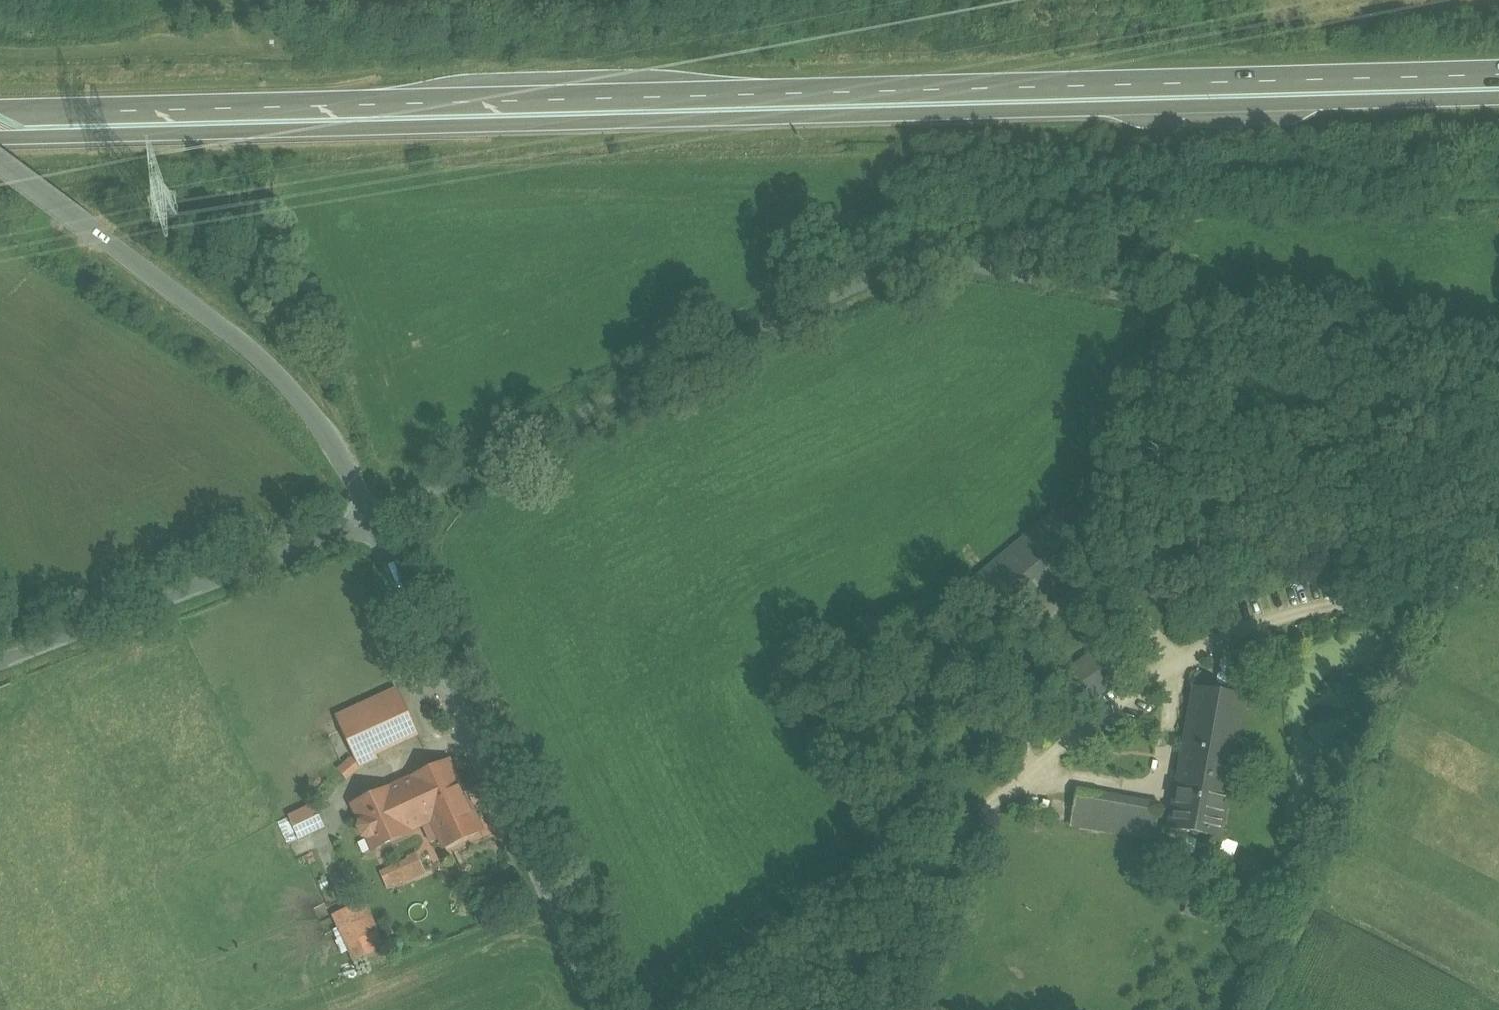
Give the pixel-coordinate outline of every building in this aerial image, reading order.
[(1050,524),(977,579),(1011,620),(1083,561),(1050,524)] [(1102,661),(1066,683),(1061,676),(1047,684),(1070,716),(1121,686),(1102,661)] [(1247,697),(1196,688),(1170,830),(1222,839),(1232,780),(1248,783),(1253,755),(1237,752),(1247,697)] [(398,690),(340,717),(362,765),(378,759),(376,754),(419,735),(398,690)] [(353,759),(342,769),(349,778),(359,770),(356,766),(358,764),(353,759)] [(483,830),(451,763),(452,763),(451,762),(416,778),(434,819),(447,846),(483,830)] [(434,819),(416,779),(392,789),(411,829),(434,819)] [(1161,803),(1078,788),(1070,829),(1154,843),(1155,840),(1161,803)] [(392,789),(356,805),(363,822),(361,827),(366,836),(371,838),(376,848),(412,832),(411,829),(392,789)] [(315,803),(289,814),(300,839),(326,827),(315,803)] [(411,860),(396,866),(400,876),(412,871),(415,878),(428,872),(419,852),(409,857),(411,860)] [(362,904),(336,915),(350,945),(376,933),(362,904)]
